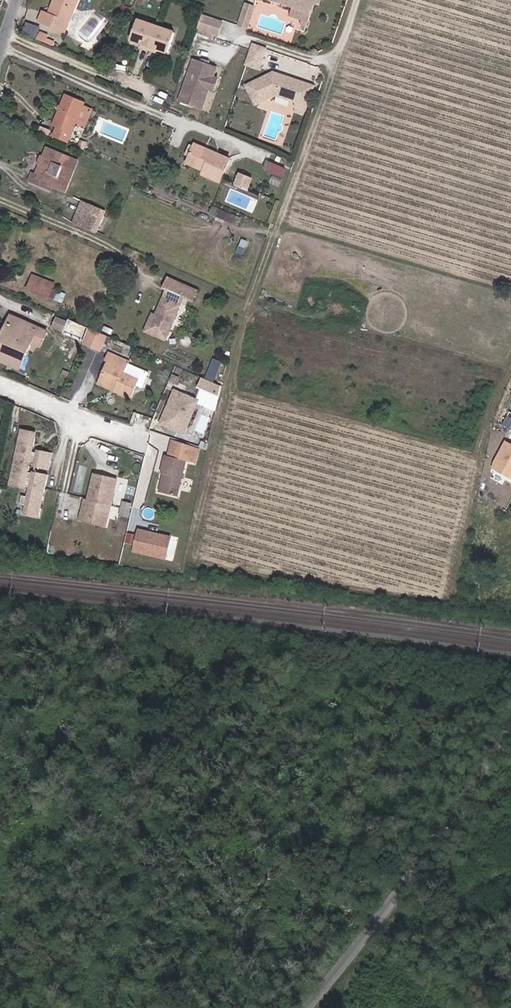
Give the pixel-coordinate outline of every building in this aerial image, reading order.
[(37,25),(58,32),(59,25),(67,27),(75,0),(51,0),(46,17),(40,15),(37,25)] [(308,21),(312,11),(316,13),(321,0),(320,0),(290,0),(255,0),(254,3),(292,16),(308,21)] [(250,13),(242,10),(238,22),(246,25),(250,13)] [(305,30),(308,21),(292,16),(289,24),(305,30)] [(195,33),(214,40),(218,28),(199,21),(195,33)] [(173,35),(153,28),(136,22),(127,44),(137,47),(136,49),(155,56),(156,54),(165,57),(173,35)] [(246,25),(238,22),(234,31),(243,34),(246,25)] [(65,34),(67,27),(59,25),(58,32),(65,34)] [(36,42),(51,48),(54,44),(50,42),(51,40),(40,34),(36,42)] [(242,70),(254,75),(261,55),(249,51),(242,70)] [(191,64),(177,105),(199,112),(205,93),(203,92),(207,80),(210,81),(213,71),(191,64)] [(269,79),(242,92),(251,110),(270,101),(292,109),(291,113),(300,117),(309,94),(277,82),(275,85),(270,83),(271,80),(269,79)] [(205,93),(210,94),(214,82),(210,81),(207,80),(203,92),(205,93)] [(66,93),(65,96),(84,105),(85,101),(66,93)] [(84,105),(65,96),(53,124),(56,126),(53,133),(69,139),(84,105)] [(67,191),(80,160),(47,147),(43,156),(45,161),(43,164),(40,163),(36,172),(34,178),(54,186),(67,191)] [(187,161),(205,169),(207,170),(222,177),(228,163),(193,147),(190,152),(187,161)] [(129,159),(137,162),(142,151),(134,148),(129,159)] [(40,163),(43,164),(45,161),(43,156),(40,154),(36,161),(40,163)] [(284,178),(289,169),(269,159),(264,168),(284,178)] [(203,174),(205,169),(187,161),(186,162),(184,166),(203,174)] [(207,170),(205,169),(203,174),(201,179),(217,186),(222,177),(207,170)] [(34,178),(36,172),(33,171),(29,180),(53,190),(54,186),(34,178)] [(238,178),(234,187),(245,192),(249,183),(238,178)] [(99,235),(106,219),(94,214),(96,208),(86,204),(77,226),(99,235)] [(108,213),(96,208),(94,214),(106,219),(108,213)] [(33,272),(30,280),(51,289),(54,280),(33,272)] [(51,289),(30,280),(26,290),(53,301),(56,291),(51,289)] [(192,306),(196,295),(167,283),(163,294),(192,306)] [(142,336),(163,345),(177,310),(161,304),(155,319),(150,317),(142,336)] [(10,313),(7,319),(33,330),(36,324),(10,313)] [(51,327),(63,331),(67,321),(54,317),(51,327)] [(36,324),(33,330),(7,319),(2,330),(7,332),(0,350),(0,358),(19,367),(30,341),(39,345),(46,328),(36,324)] [(62,333),(81,340),(87,327),(68,319),(67,321),(63,331),(62,333)] [(87,327),(81,340),(97,346),(102,334),(87,327)] [(112,387),(110,391),(127,397),(135,380),(120,374),(124,363),(105,355),(101,363),(102,363),(95,380),(112,387)] [(208,374),(217,377),(223,362),(213,359),(208,374)] [(220,391),(213,388),(209,399),(216,402),(220,391)] [(199,401),(176,391),(162,423),(178,430),(182,421),(189,424),(199,401)] [(510,423),(510,419),(507,416),(502,425),(508,428),(510,423)] [(189,424),(182,421),(178,430),(185,433),(189,424)] [(31,442),(33,434),(20,431),(19,436),(17,436),(16,440),(18,440),(17,445),(15,444),(14,451),(15,451),(14,456),(13,455),(11,464),(12,465),(11,469),(10,469),(6,486),(21,489),(21,488),(28,489),(27,491),(26,491),(25,494),(26,494),(25,499),(19,497),(17,506),(22,507),(21,510),(22,510),(21,516),(35,519),(37,510),(36,509),(37,502),(38,502),(39,498),(38,498),(39,494),(40,494),(44,477),(30,473),(30,475),(24,474),(24,472),(25,472),(26,468),(25,468),(26,463),(32,464),(31,469),(45,472),(49,455),(35,452),(34,456),(28,454),(29,449),(30,449),(32,442),(31,442)] [(506,441),(491,468),(510,479),(510,444),(506,441)] [(195,450),(171,442),(168,458),(164,457),(160,475),(164,476),(160,494),(177,498),(185,461),(192,463),(195,450)] [(115,483),(93,478),(87,504),(85,513),(82,513),(80,523),(105,529),(115,483)] [(171,535),(137,527),(132,552),(165,560),(171,535)]
